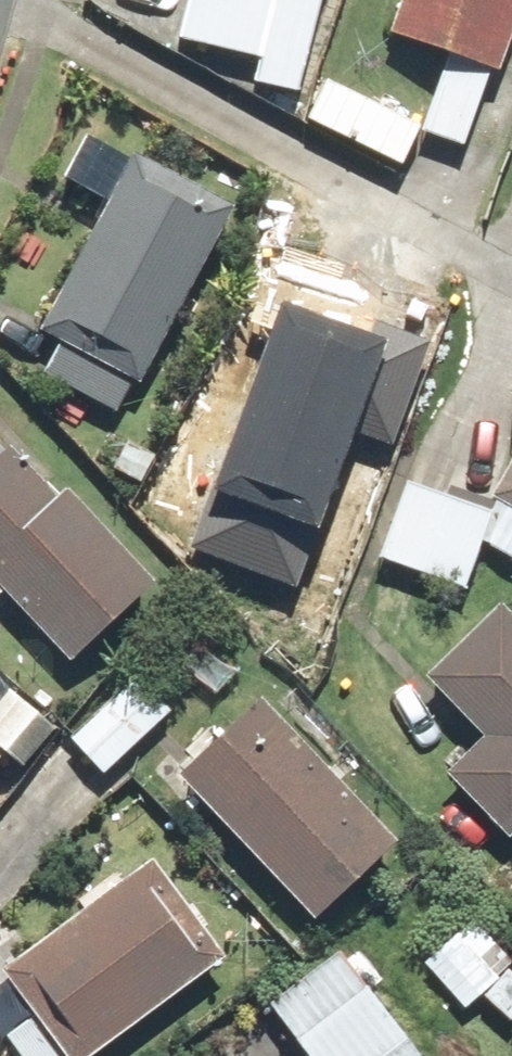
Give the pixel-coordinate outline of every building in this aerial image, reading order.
[(183,41),(262,57),(255,87),(306,98),(326,0),(192,0),(183,41)] [(468,145),(493,70),(502,73),(511,45),(511,0),(401,0),(389,35),(446,54),(421,129),(468,145)] [(421,129),(326,78),(306,114),(401,165),(421,129)] [(49,331),(69,341),(50,380),(116,413),(135,374),(149,380),(238,202),(138,152),(49,331)] [(345,346),(236,334),(214,536),(323,548),(345,346)] [(421,353),(376,339),(349,423),(394,438),(421,353)] [(16,448),(0,462),(0,587),(70,664),(156,585),(70,490),(61,498),(16,448)] [(492,498),(511,509),(511,462),(492,498)] [(494,509),(408,479),(381,554),(467,585),(494,509)] [(428,677),(486,737),(450,772),(511,836),(511,610),(505,603),(428,677)] [(174,709),(135,669),(68,735),(107,775),(174,709)] [(0,704),(0,759),(4,754),(8,757),(41,718),(10,692),(0,704)] [(270,699),(187,775),(319,920),(403,844),(270,699)] [(153,858),(8,964),(75,1055),(95,1055),(227,960),(153,858)] [(425,959),(464,1007),(484,991),(506,1018),(511,1014),(511,960),(478,917),(425,959)] [(338,950),(269,1005),(309,1055),(421,1055),(338,950)]
